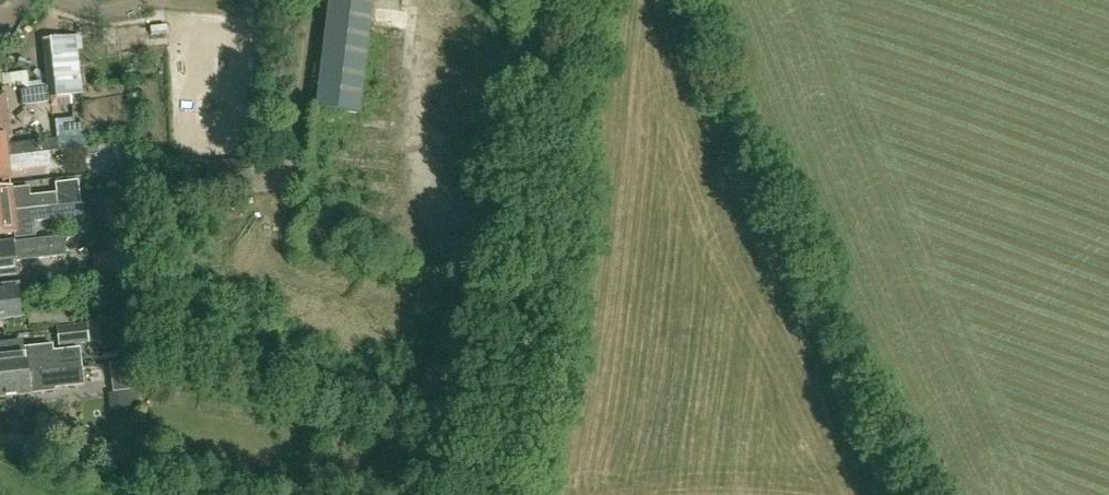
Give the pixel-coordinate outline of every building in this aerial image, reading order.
[(362,114),(376,0),(332,0),(319,109),(362,114)] [(83,95),(78,50),(82,49),(81,39),(77,39),(76,36),(51,38),(51,51),(45,53),(49,99),(83,95)] [(31,146),(24,147),(24,144),(24,143),(9,145),(3,95),(0,96),(0,158),(32,154),(31,146)] [(86,122),(58,127),(63,154),(91,149),(86,122)] [(10,169),(49,165),(48,152),(32,154),(0,158),(0,181),(11,179),(10,169)] [(117,173),(114,152),(89,155),(91,176),(117,173)] [(12,189),(0,190),(0,213),(59,206),(58,193),(31,196),(30,187),(12,189)] [(126,229),(123,201),(104,203),(107,231),(126,229)] [(71,218),(69,205),(59,206),(0,213),(0,235),(15,234),(16,238),(36,236),(35,222),(71,218)] [(16,262),(66,256),(64,237),(0,244),(0,278),(18,276),(16,262)] [(122,271),(120,253),(111,254),(113,272),(122,271)] [(23,318),(20,296),(38,294),(36,283),(3,287),(3,291),(0,292),(0,320),(23,318)] [(301,318),(301,308),(281,307),(280,318),(301,318)] [(48,313),(28,314),(30,327),(74,322),(72,308),(47,310),(48,313)] [(87,324),(58,328),(59,347),(89,343),(87,324)] [(82,367),(79,349),(54,351),(53,345),(24,347),(24,354),(2,356),(2,361),(0,362),(0,376),(82,367)] [(114,392),(135,389),(131,363),(109,366),(114,392)] [(54,387),(84,384),(82,367),(0,376),(0,391),(5,391),(6,397),(32,394),(32,392),(55,389),(54,387)] [(156,478),(154,467),(153,468),(138,470),(140,481),(152,479),(156,478)]
